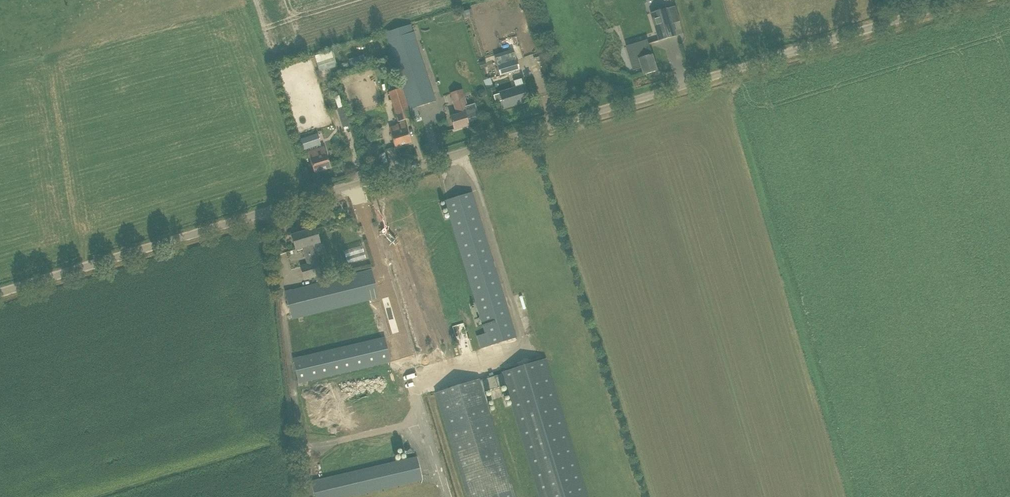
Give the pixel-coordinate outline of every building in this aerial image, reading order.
[(669,8),(652,13),(660,41),(677,36),(669,8)] [(409,24),(384,33),(402,88),(409,109),(435,101),(409,24)] [(501,41),(505,54),(514,51),(517,58),(523,56),(516,36),(501,41)] [(637,56),(631,58),(634,69),(633,70),(643,67),(645,74),(657,71),(655,64),(648,40),(647,40),(647,41),(634,45),(637,56)] [(332,50),(314,56),(318,69),(336,64),(332,50)] [(364,56),(349,60),(351,66),(366,62),(364,56)] [(505,63),(503,64),(497,65),(500,75),(508,73),(520,69),(516,59),(513,60),(505,63)] [(485,60),(479,62),(481,68),(487,66),(485,60)] [(502,101),(504,108),(529,101),(524,85),(499,93),(500,94),(493,96),(495,103),(502,101)] [(402,88),(388,92),(398,122),(411,118),(411,117),(409,109),(402,88)] [(466,119),(469,118),(471,119),(474,118),(475,117),(478,116),(474,104),(466,107),(464,98),(453,102),(458,116),(450,118),(454,130),(468,125),(466,119)] [(398,132),(390,134),(395,148),(411,143),(405,122),(396,125),(398,132)] [(317,136),(300,142),(303,150),(307,148),(309,153),(308,153),(314,173),(330,168),(324,148),(321,149),(317,136)] [(471,193),(445,201),(451,220),(475,302),(480,318),(478,318),(474,305),(470,306),(476,323),(479,322),(478,321),(481,320),(483,325),(485,334),(477,336),(481,349),(489,346),(516,338),(471,193)] [(319,243),(315,229),(291,236),(295,250),(303,248),(307,263),(300,266),(304,280),(320,275),(311,245),(319,243)] [(363,273),(285,292),(292,319),(369,300),(363,273)] [(390,363),(385,338),(293,359),(298,383),(390,363)] [(495,376),(498,388),(506,385),(512,406),(540,496),(587,496),(545,359),(502,372),(502,374),(495,376)] [(436,393),(467,496),(515,496),(489,414),(483,392),(498,388),(495,376),(479,381),(479,379),(436,393)] [(315,496),(352,496),(422,481),(416,458),(311,482),(315,496)]
